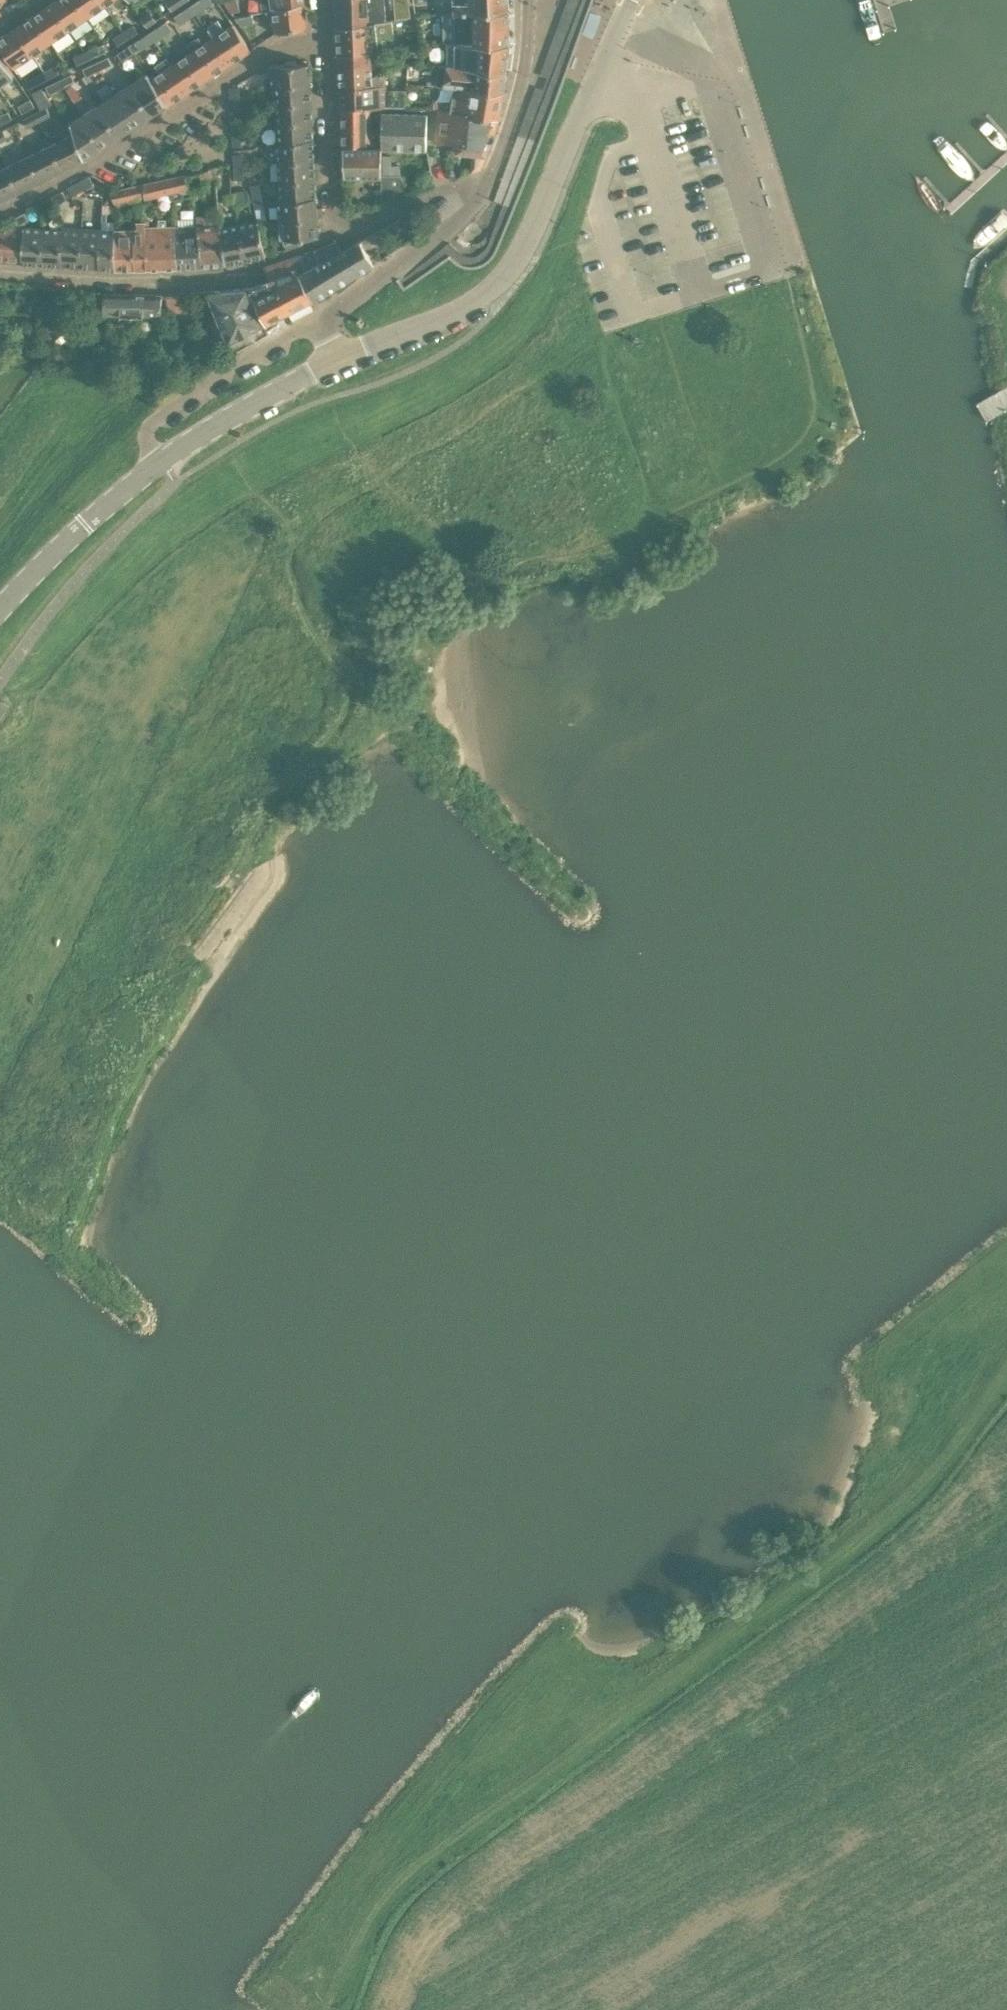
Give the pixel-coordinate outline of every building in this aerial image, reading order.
[(51,3),(69,29),(87,17),(76,0),(56,0),(51,3)] [(87,17),(106,4),(103,0),(76,0),(87,17)] [(167,0),(173,9),(181,3),(178,0),(167,0)] [(196,12),(213,1),(212,0),(197,0),(191,4),(196,12)] [(235,9),(234,0),(224,0),(230,10),(235,9)] [(262,10),(263,10),(263,11),(273,9),(304,3),(304,0),(261,0),(262,10)] [(337,27),(386,19),(385,0),(335,0),(337,27)] [(455,12),(509,7),(508,0),(454,0),(455,12)] [(51,3),(33,16),(51,42),(69,29),(51,3)] [(304,3),(273,9),(276,32),(302,28),(307,28),(304,3)] [(196,12),(191,4),(174,15),(179,23),(196,12)] [(455,12),(455,42),(475,42),(510,42),(509,12),(509,7),(455,12)] [(150,12),(142,17),(148,25),(156,20),(150,12)] [(235,17),(241,25),(254,22),(252,13),(235,17)] [(33,16),(14,28),(32,54),(51,42),(33,16)] [(338,54),(338,55),(369,51),(379,50),(379,48),(395,47),(393,19),(386,20),(386,19),(337,27),(338,54)] [(149,31),(155,40),(172,28),(166,20),(149,31)] [(213,37),(230,63),(250,49),(238,31),(234,24),(213,37)] [(123,32),(128,38),(138,32),(133,25),(123,32)] [(14,28),(0,38),(0,46),(14,67),(32,54),(14,28)] [(155,40),(149,31),(134,41),(140,50),(155,40)] [(128,38),(123,32),(113,38),(118,45),(128,38)] [(209,76),(230,63),(213,37),(203,43),(198,36),(187,44),(192,51),(209,76)] [(475,42),(455,42),(448,42),(447,64),(452,65),(506,69),(510,42),(475,42)] [(134,52),(129,45),(117,52),(122,60),(134,52)] [(84,52),(88,59),(99,54),(95,47),(84,52)] [(188,90),(209,76),(192,51),(172,64),(171,65),(188,90)] [(370,63),(369,51),(338,55),(339,55),(340,67),(370,63)] [(88,59),(84,52),(74,57),(77,64),(88,59)] [(14,74),(0,53),(0,85),(14,74)] [(96,62),(99,69),(112,63),(108,56),(96,62)] [(167,104),(188,90),(171,65),(172,64),(167,57),(155,65),(160,72),(151,78),(167,104)] [(286,63),(271,64),(272,85),(274,84),(310,82),(309,62),(297,63),(297,59),(286,60),(286,63)] [(99,69),(96,62),(83,68),(87,75),(99,69)] [(372,77),(370,63),(340,67),(341,87),(385,83),(384,76),(372,77)] [(503,89),(506,69),(452,65),(447,64),(439,64),(437,84),(455,85),(503,89)] [(44,71),(48,78),(59,73),(55,66),(44,71)] [(48,78),(44,71),(34,76),(37,83),(48,78)] [(158,110),(167,104),(151,78),(147,72),(131,83),(151,114),(155,112),(154,112),(152,113),(151,112),(157,108),(158,110)] [(59,79),(62,87),(64,86),(72,82),(75,81),(71,73),(59,79)] [(62,87),(59,79),(46,85),(50,93),(62,87)] [(72,82),(64,86),(78,107),(86,103),(72,82)] [(310,82),(274,84),(275,103),(311,101),(310,82)] [(148,116),(151,114),(131,83),(115,93),(135,125),(145,119),(143,116),(149,112),(150,114),(148,116)] [(341,87),(342,107),(371,107),(387,107),(385,83),(341,87)] [(499,114),(503,89),(455,85),(452,109),(499,114)] [(231,100),(240,99),(239,86),(230,87),(231,100)] [(126,131),(135,125),(115,93),(99,104),(119,135),(122,133),(119,134),(118,133),(124,129),(126,131)] [(19,105),(22,112),(35,106),(31,99),(19,105)] [(240,99),(231,100),(231,112),(240,112),(240,99)] [(275,103),(276,122),(312,120),(311,101),(275,103)] [(99,104),(83,114),(103,146),(112,140),(111,137),(117,134),(118,135),(115,137),(116,137),(119,135),(99,104)] [(41,109),(35,112),(39,120),(50,114),(46,106),(41,109)] [(342,111),(343,146),(371,147),(371,107),(342,107),(342,111)] [(435,142),(453,142),(458,142),(459,132),(494,135),(494,134),(495,134),(496,129),(497,124),(499,115),(499,114),(452,109),(448,108),(439,107),(435,142)] [(12,118),(8,110),(0,115),(0,124),(12,118)] [(39,120),(35,112),(24,119),(28,126),(39,120)] [(427,114),(407,113),(382,112),(381,140),(381,147),(382,147),(382,148),(426,149),(427,114)] [(69,120),(74,133),(84,158),(96,150),(95,148),(101,144),(102,146),(99,147),(100,148),(103,146),(83,114),(71,122),(70,120),(69,120)] [(233,133),(241,132),(241,120),(232,120),(233,133)] [(313,139),(312,120),(276,122),(277,141),(313,139)] [(241,132),(233,133),(233,146),(242,145),(241,132)] [(453,142),(452,150),(473,153),(471,172),(481,169),(487,153),(494,135),(459,132),(458,142),(453,142)] [(74,133),(51,144),(63,169),(83,159),(84,159),(84,158),(74,133)] [(277,141),(278,161),(314,159),(313,139),(277,141)] [(51,144),(28,155),(40,179),(63,169),(51,144)] [(382,147),(381,147),(371,147),(343,146),(345,174),(381,175),(381,174),(382,155),(382,148),(382,147)] [(235,166),(243,166),(242,153),(234,153),(235,166)] [(28,155),(6,166),(18,190),(40,179),(28,155)] [(382,155),(381,174),(401,174),(399,166),(392,166),(392,155),(382,155)] [(315,178),(314,159),(278,161),(279,180),(315,178)] [(18,190),(6,166),(0,169),(0,199),(18,190)] [(243,166),(235,166),(235,179),(244,178),(243,166)] [(215,168),(209,169),(201,171),(203,182),(216,179),(215,168)] [(185,174),(176,176),(179,186),(181,194),(190,192),(185,174)] [(381,205),(407,196),(401,175),(382,175),(381,205)] [(79,181),(83,189),(93,183),(89,176),(79,181)] [(179,186),(176,176),(153,181),(157,196),(170,194),(173,199),(182,196),(181,194),(179,186)] [(316,196),(315,178),(279,180),(281,198),(316,196)] [(83,189),(79,181),(68,187),(72,195),(83,189)] [(144,183),(112,190),(115,206),(120,205),(120,201),(144,195),(144,183)] [(259,183),(251,184),(253,196),(262,195),(259,183)] [(235,192),(237,200),(249,198),(247,189),(235,192)] [(52,196),(56,204),(66,198),(62,191),(52,196)] [(237,200),(235,192),(223,194),(225,203),(237,200)] [(264,206),(262,195),(253,196),(256,208),(264,206)] [(56,204),(52,196),(41,202),(45,210),(56,204)] [(317,206),(316,196),(281,198),(278,198),(279,219),(317,217),(317,215),(323,215),(322,206),(317,206)] [(17,223),(21,223),(29,219),(25,211),(14,217),(17,223)] [(220,225),(219,214),(197,215),(198,226),(197,226),(200,265),(222,264),(223,264),(220,228),(220,225)] [(283,238),(286,248),(302,243),(302,237),(318,236),(317,217),(279,219),(280,238),(283,238)] [(145,226),(145,229),(147,268),(178,266),(175,227),(175,225),(166,226),(166,218),(159,219),(159,226),(145,226)] [(263,244),(258,220),(239,224),(246,259),(266,255),(263,244)] [(117,268),(147,268),(145,229),(145,226),(145,221),(137,221),(137,229),(117,230),(117,231),(117,268)] [(239,224),(220,228),(223,264),(225,263),(246,259),(239,224)] [(24,228),(22,228),(20,262),(39,263),(42,227),(24,226),(24,228)] [(62,229),(61,229),(58,264),(78,266),(80,227),(62,226),(62,229)] [(178,266),(200,265),(197,226),(175,227),(178,266)] [(22,228),(7,227),(7,231),(0,230),(0,261),(20,262),(22,228)] [(61,229),(42,227),(39,263),(58,264),(61,229)] [(99,228),(80,227),(78,266),(97,267),(99,228)] [(114,229),(99,228),(97,267),(117,268),(117,231),(117,230),(114,230),(114,229)] [(263,244),(266,255),(278,251),(275,240),(263,244)] [(291,257),(299,275),(311,299),(310,299),(312,303),(374,265),(360,240),(356,243),(355,244),(342,251),(338,241),(328,244),(328,245),(320,248),(291,257)] [(274,285),(275,286),(278,286),(299,275),(291,257),(264,266),(269,280),(270,281),(271,281),(272,282),(273,283),(274,284),(274,285)] [(278,286),(288,311),(310,299),(311,299),(299,275),(278,286)] [(278,286),(275,286),(274,285),(274,284),(273,283),(272,282),(271,281),(270,281),(269,280),(249,287),(265,323),(288,311),(278,286)] [(239,288),(208,290),(228,343),(230,342),(230,341),(260,326),(262,325),(265,323),(249,287),(239,288)] [(104,294),(103,312),(161,314),(162,294),(104,292),(104,294)] [(168,296),(169,309),(186,308),(184,294),(168,296)] [(98,321),(92,321),(87,325),(87,332),(91,337),(98,337),(103,332),(103,326),(98,321)] [(94,357),(78,355),(77,365),(93,366),(94,357)]
